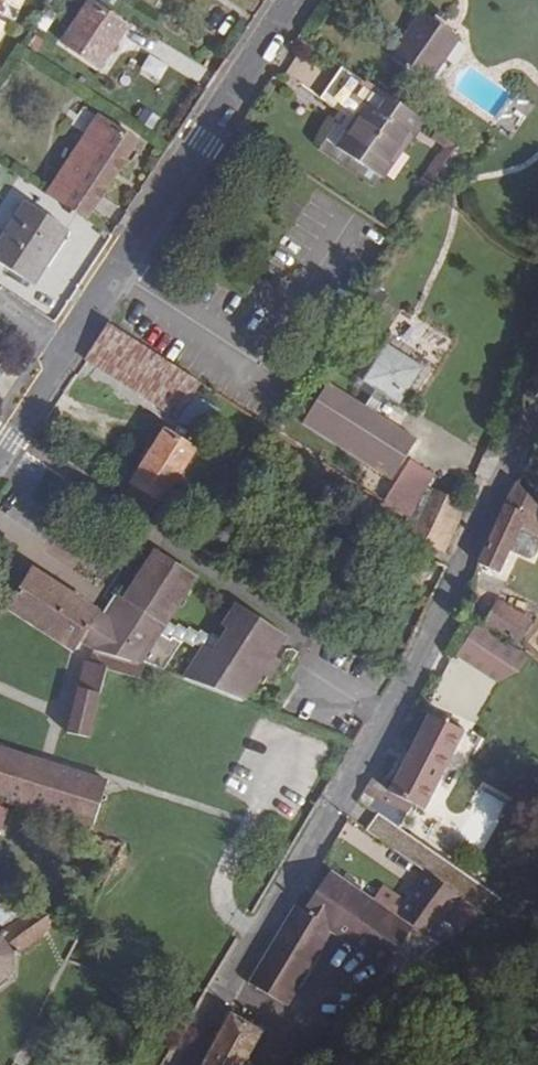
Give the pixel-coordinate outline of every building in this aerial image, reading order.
[(101,68),(128,27),(91,2),(63,42),(101,68)] [(428,83),(460,36),(424,11),(392,58),(428,83)] [(141,71),(162,79),(168,61),(147,54),(141,71)] [(386,101),(389,96),(372,84),(370,85),(341,65),(319,98),(354,122),(374,93),(386,101)] [(382,178),(424,118),(389,96),(386,101),(374,93),(337,147),(382,178)] [(138,142),(99,116),(48,194),(88,220),(138,142)] [(428,191),(459,144),(448,136),(418,183),(428,191)] [(69,230),(27,203),(0,245),(0,262),(35,285),(69,230)] [(159,266),(149,281),(158,287),(169,272),(159,266)] [(220,412),(194,395),(200,385),(109,326),(87,359),(205,435),(220,412)] [(425,373),(387,351),(367,385),(404,407),(425,373)] [(389,505),(410,518),(427,487),(429,488),(436,476),(414,463),(423,447),(331,390),(309,427),(402,485),(389,505)] [(195,450),(166,431),(121,499),(151,518),(195,450)] [(478,561),(476,568),(477,571),(482,573),(486,566),(499,572),(511,550),(528,558),(535,555),(537,548),(537,541),(537,536),(537,533),(537,506),(517,484),(504,506),(478,561)] [(467,506),(462,503),(429,488),(427,487),(403,536),(432,550),(431,551),(447,559),(466,518),(462,517),(467,506)] [(104,615),(33,569),(7,607),(4,609),(74,654),(81,643),(92,649),(144,666),(163,672),(181,642),(172,636),(170,639),(160,633),(168,621),(196,577),(155,551),(124,599),(118,594),(104,615)] [(508,583),(497,604),(531,622),(537,609),(537,599),(508,583)] [(205,645),(203,649),(184,678),(243,701),(261,673),(273,655),(286,634),(237,603),(223,625),(228,629),(222,638),(215,651),(205,645)] [(493,632),(517,645),(531,622),(497,604),(484,627),(493,632)] [(178,623),(176,626),(168,621),(160,633),(170,639),(172,636),(181,642),(183,641),(192,646),(194,644),(203,649),(205,645),(215,651),(222,638),(212,633),(211,636),(201,630),(200,633),(190,627),(188,630),(178,623)] [(493,632),(484,627),(476,623),(465,644),(482,653),(493,632)] [(537,639),(525,652),(537,663),(537,640),(537,639)] [(84,660),(67,732),(89,738),(101,687),(110,689),(115,671),(140,678),(144,666),(92,649),(88,661),(84,660)] [(271,678),(283,661),(273,655),(261,673),(271,678)] [(391,789),(370,778),(357,801),(371,809),(376,800),(410,822),(418,807),(424,810),(463,730),(429,716),(391,789)] [(0,760),(0,791),(9,763),(0,760)] [(0,791),(0,799),(1,799),(68,821),(80,786),(9,763),(0,791)] [(500,900),(378,814),(366,830),(427,873),(460,896),(483,912),(500,900)] [(304,911),(294,906),(248,985),(257,990),(286,1007),(331,934),(401,979),(441,948),(432,941),(428,938),(412,927),(397,916),(374,900),(332,871),(304,911)] [(406,903),(383,887),(374,900),(397,916),(412,927),(428,938),(460,896),(427,873),(406,903)] [(61,920),(34,910),(23,917),(17,908),(0,918),(0,927),(3,930),(1,933),(15,956),(17,954),(61,920)] [(459,913),(432,941),(441,948),(472,925),(459,913)] [(15,956),(1,933),(0,933),(0,987),(9,981),(11,984),(16,981),(12,976),(15,959),(23,962),(25,956),(17,954),(15,956)] [(203,1064),(243,1064),(263,1032),(231,1012),(203,1064)]
